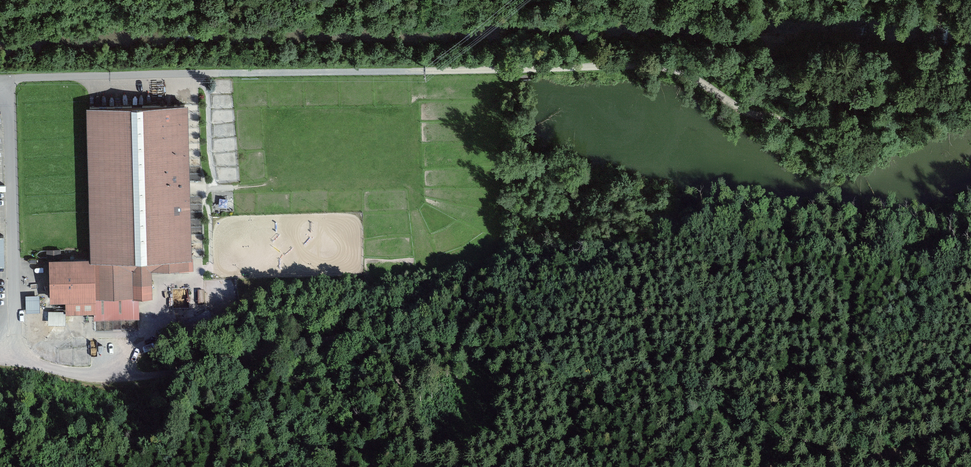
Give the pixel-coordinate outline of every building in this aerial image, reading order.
[(152,271),(194,270),(191,102),(87,104),(90,255),(50,256),(51,299),(66,299),(66,312),(95,312),(95,319),(139,318),(139,297),(153,297),(152,271)] [(39,311),(40,295),(26,295),(26,311),(39,311)] [(49,304),(44,316),(58,321),(62,309),(49,304)]
